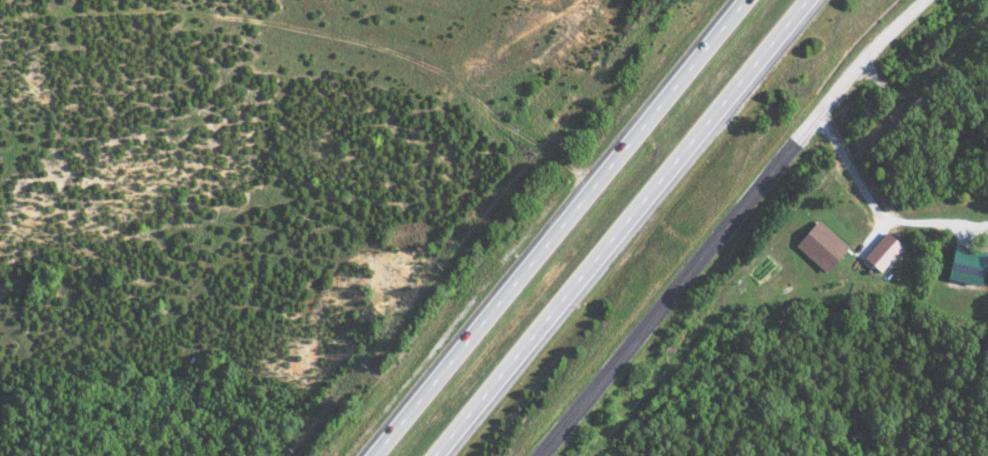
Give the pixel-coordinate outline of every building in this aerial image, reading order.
[(845,248),(814,219),(791,243),(822,272),(845,248)] [(860,257),(876,272),(900,246),(884,231),(860,257)] [(974,284),(980,256),(948,248),(942,276),(974,284)]
